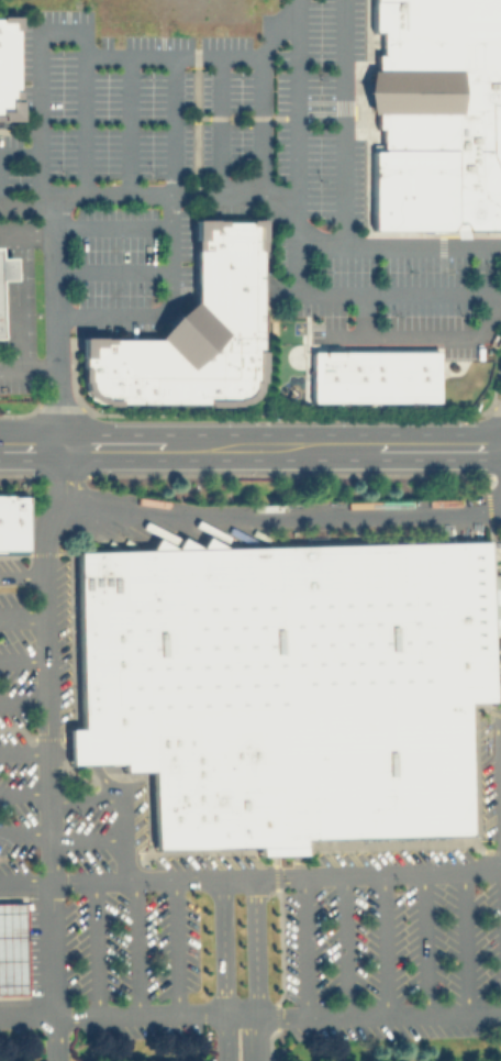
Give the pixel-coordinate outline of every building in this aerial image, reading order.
[(370,30),(370,0),(500,0),(500,196),(499,196),(499,228),(369,228),(369,150),(379,150),(379,112),(367,112),(361,90),(367,68),(378,68),(378,30),(370,30)] [(16,119),(0,119),(0,15),(15,14),(16,119)] [(79,336),(162,339),(193,307),(193,218),(257,221),(261,376),(256,390),(245,401),(227,404),(103,402),(91,397),(85,389),(80,377),(79,336)] [(24,550),(24,494),(0,494),(0,550),(24,550)] [(71,552),(486,542),(487,574),(488,632),(490,700),(464,700),(467,835),(302,839),(302,854),(257,855),(257,846),(149,849),(148,772),(119,772),(119,763),(93,764),(65,764),(64,748),(64,730),(76,729),(71,552)] [(488,632),(500,632),(500,573),(487,574),(488,632)] [(24,996),(0,997),(0,901),(22,900),(24,996)]
